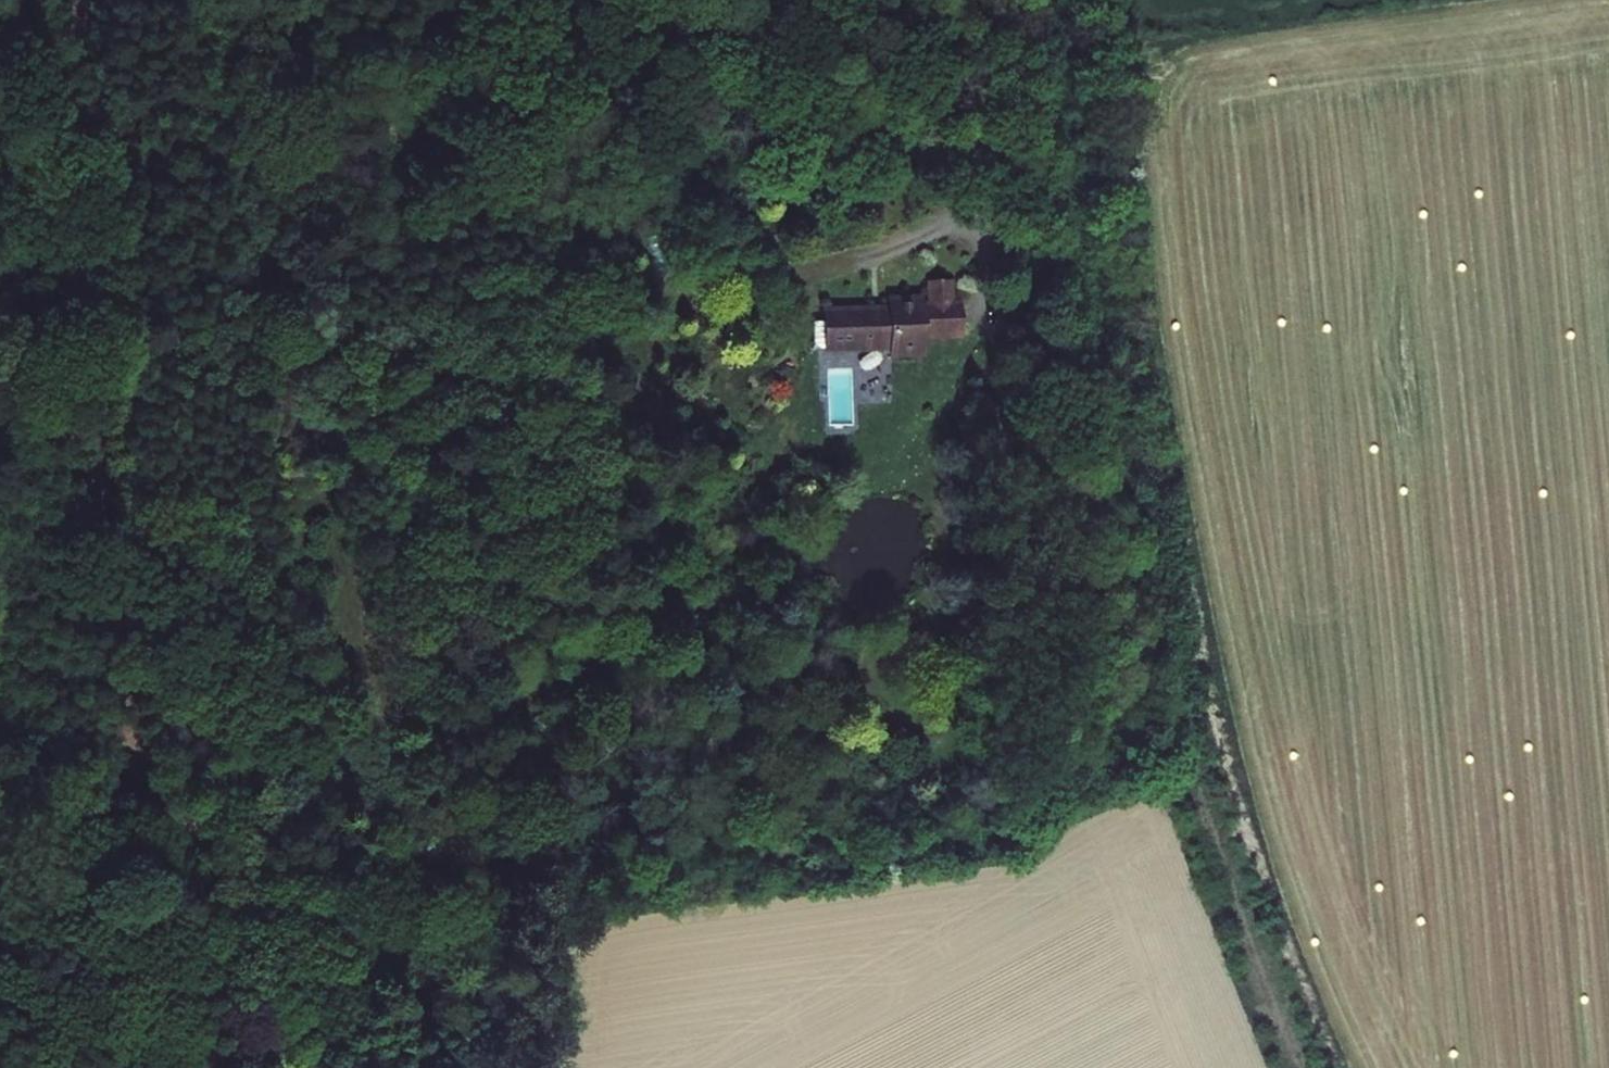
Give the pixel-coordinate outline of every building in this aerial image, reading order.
[(668,270),(662,232),(650,234),(655,272),(668,270)] [(925,302),(822,305),(823,314),(823,340),(823,343),(888,342),(888,349),(923,348),(922,332),(959,332),(958,304),(951,304),(950,283),(924,284),(925,302)] [(823,340),(823,314),(812,314),(812,335),(817,340),(823,340)]
